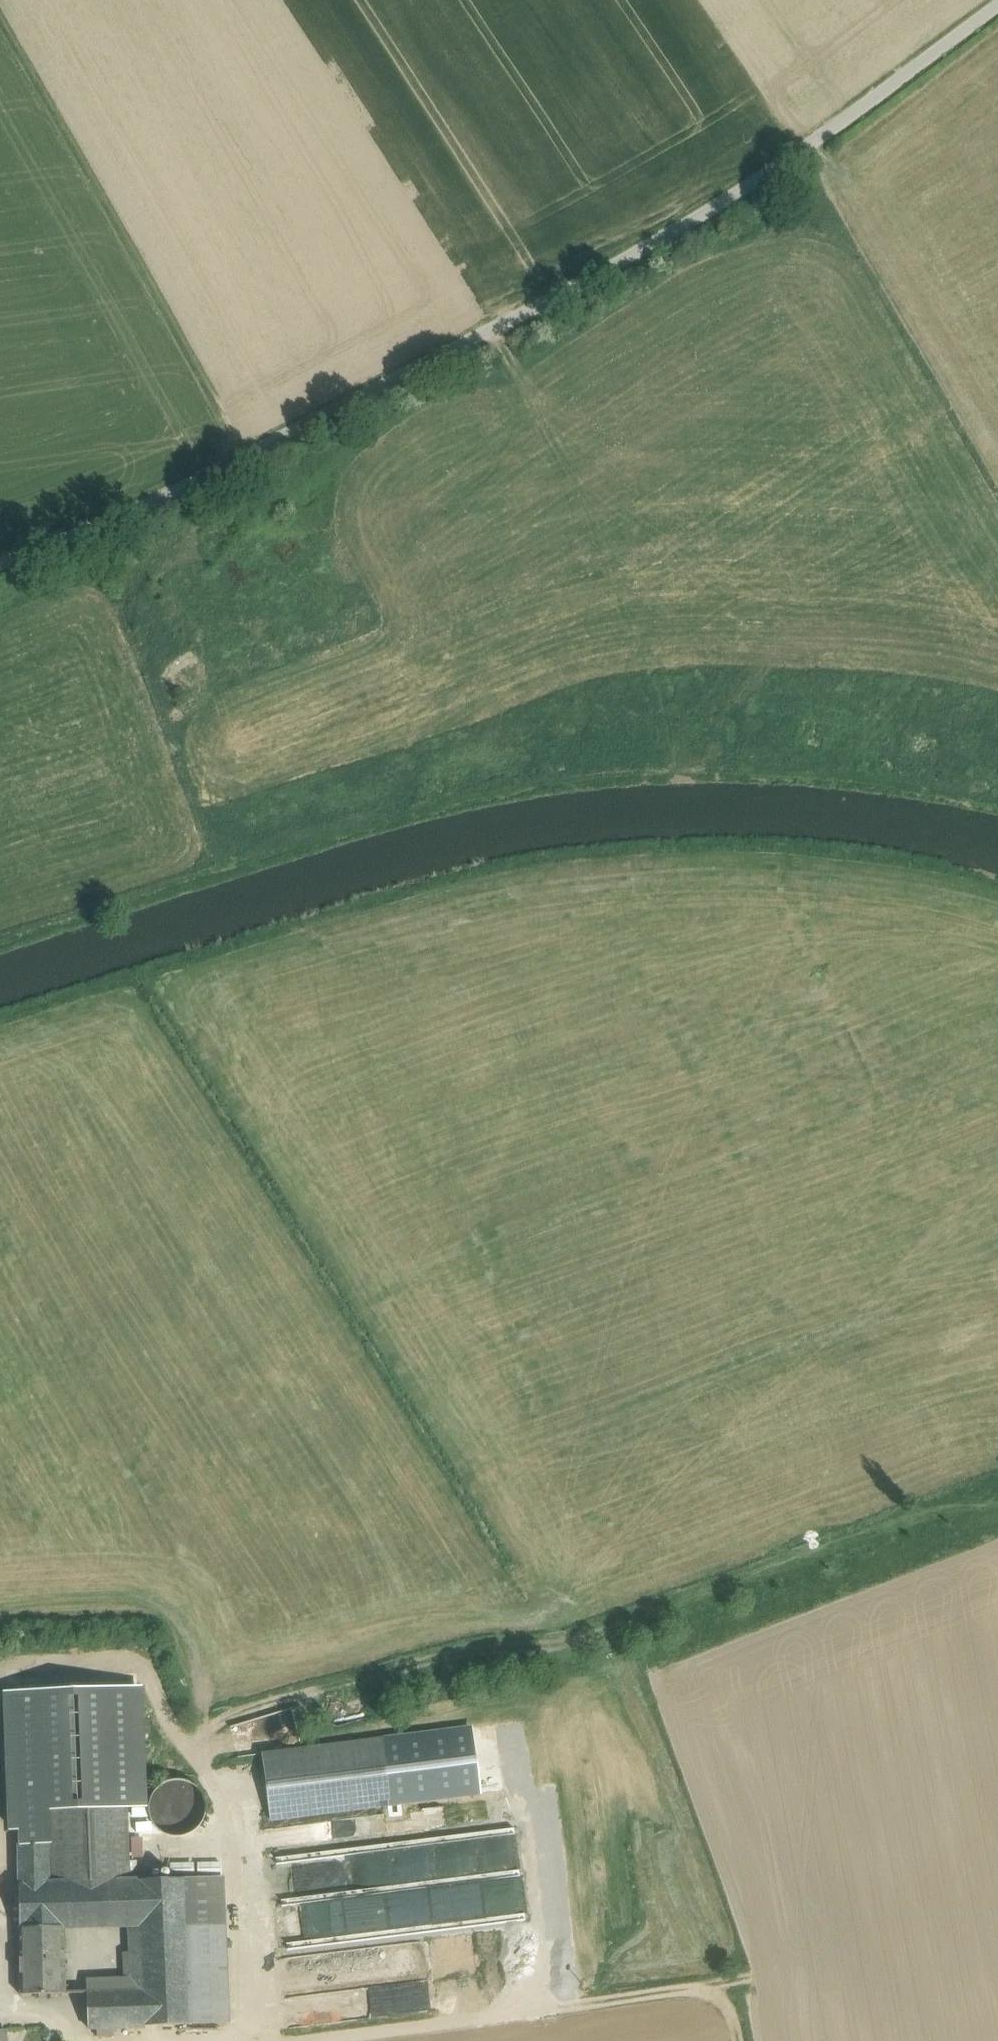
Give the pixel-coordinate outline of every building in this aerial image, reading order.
[(47,1677),(47,1689),(83,1689),(83,1676),(47,1677)] [(136,1690),(9,1695),(14,1831),(24,1831),(25,1844),(49,1843),(47,1809),(127,1807),(141,1807),(136,1690)] [(234,1741),(252,1739),(251,1727),(248,1727),(247,1721),(231,1723),(234,1741)] [(382,1740),(263,1755),(271,1820),(390,1805),(382,1740)] [(204,1819),(206,1808),(203,1797),(197,1788),(188,1781),(177,1779),(165,1782),(156,1788),(150,1798),(148,1809),(150,1820),(157,1829),(166,1835),(177,1837),(188,1835),(198,1829),(204,1819)] [(127,1807),(47,1809),(49,1843),(49,1883),(129,1881),(127,1807)] [(443,1807),(264,1830),(269,1868),(448,1845),(443,1807)] [(25,1844),(18,1844),(19,1884),(49,1883),(49,1843),(25,1844)] [(194,1868),(194,1875),(220,1874),(220,1862),(175,1864),(176,1869),(194,1868)] [(390,1862),(270,1877),(274,1908),(394,1893),(390,1862)] [(222,1878),(185,1879),(189,1959),(225,1957),(222,1878)] [(185,1879),(138,1881),(140,1926),(142,1990),(144,2027),(191,2025),(191,2024),(189,1959),(185,1879)] [(49,1883),(19,1884),(19,1929),(64,1928),(140,1926),(138,1881),(129,1881),(49,1883)] [(415,1901),(275,1918),(278,1950),(419,1932),(415,1901)] [(64,1928),(19,1929),(21,1997),(65,1996),(64,1928)] [(421,1942),(280,1959),(283,1991),(425,1973),(421,1942)] [(225,1957),(189,1959),(191,2024),(228,2023),(225,1957)] [(426,1981),(285,1999),(288,2030),(429,2012),(426,1981)] [(142,1990),(86,1992),(88,2028),(144,2027),(142,1990)]
